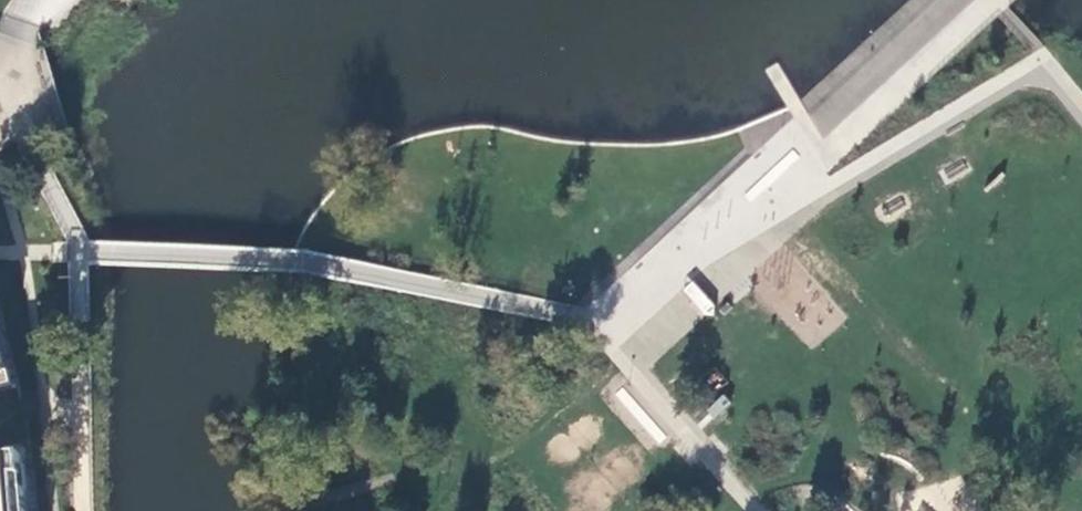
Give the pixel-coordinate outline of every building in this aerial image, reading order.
[(725,396),(708,410),(714,419),(732,404),(725,396)] [(21,456),(0,458),(0,510),(25,510),(21,456)]
